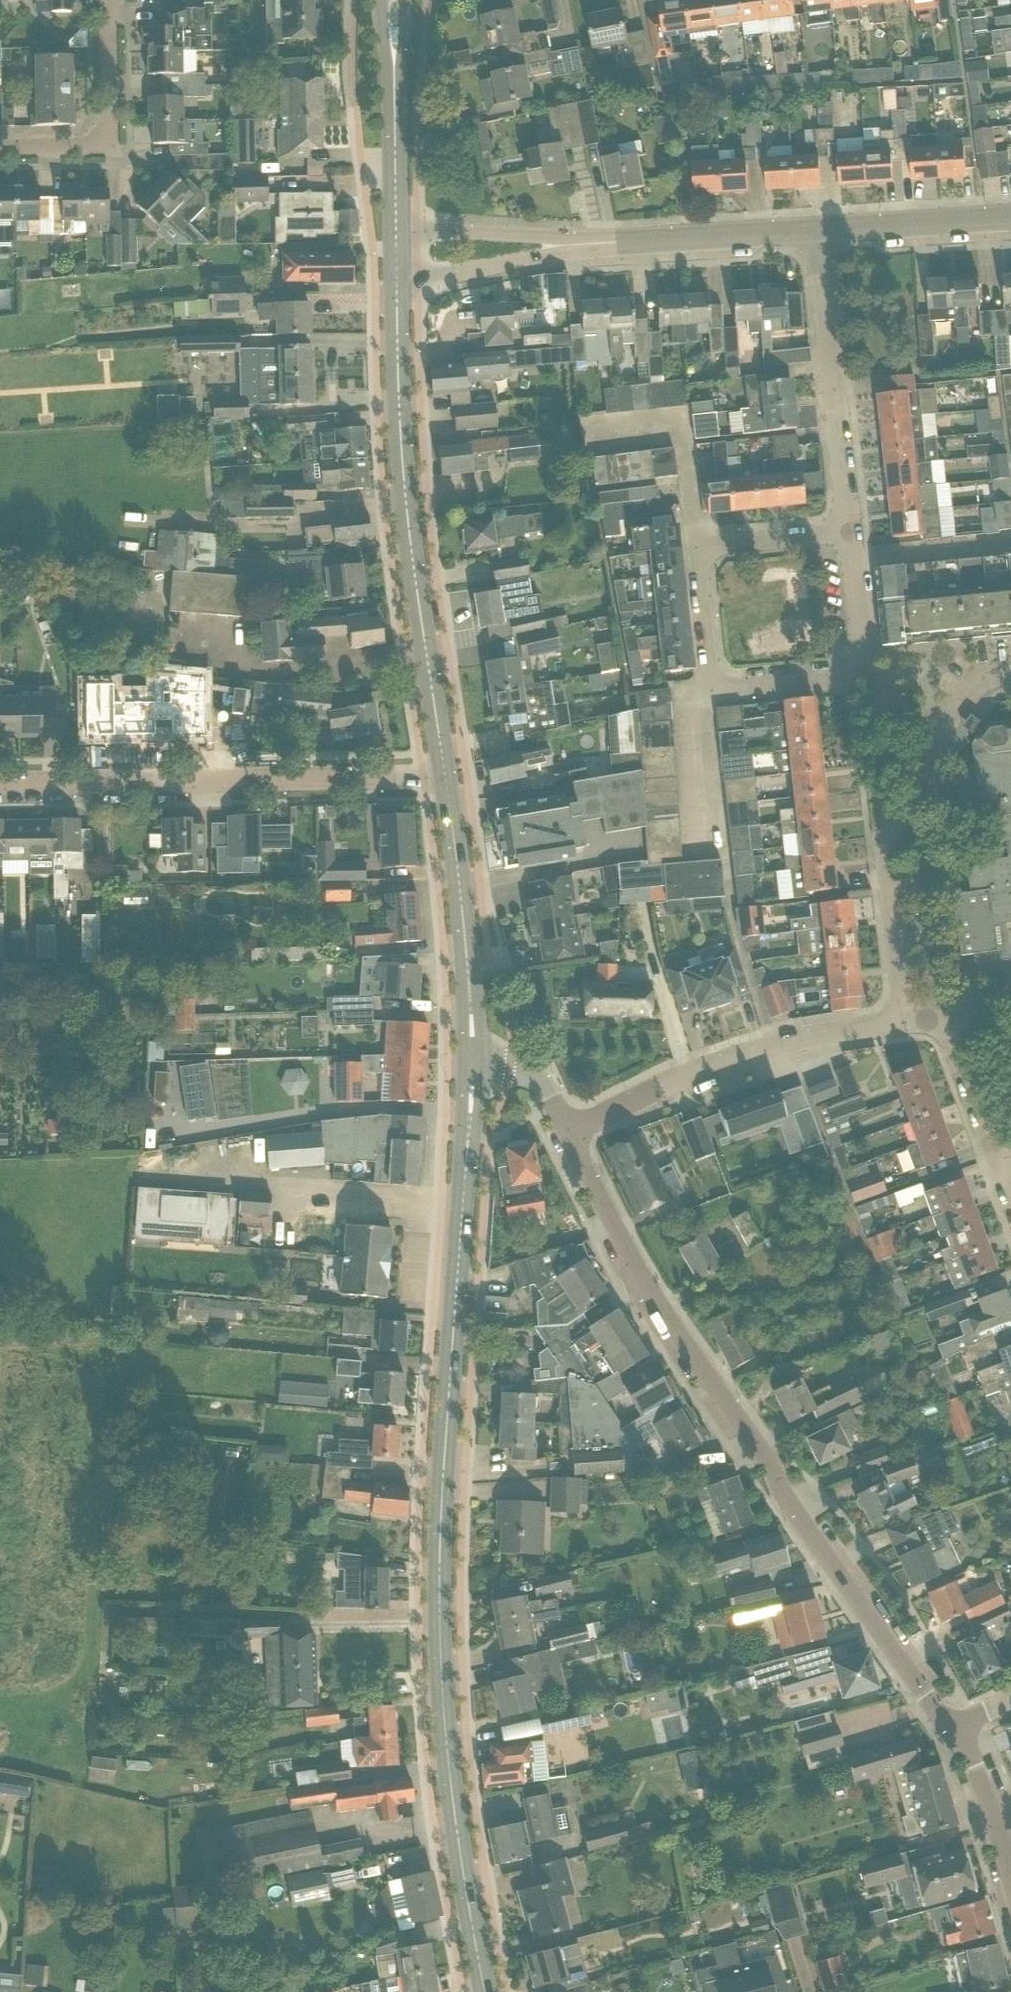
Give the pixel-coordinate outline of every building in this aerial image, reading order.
[(35,1),(51,1),(51,13),(70,12),(70,0),(35,0),(35,1)] [(276,19),(266,26),(266,47),(273,46),(273,44),(284,44),(284,40),(321,39),(320,10),(317,11),(316,0),(282,0),(282,19),(276,19)] [(550,31),(557,30),(560,20),(559,12),(557,0),(544,0),(550,31)] [(689,30),(685,0),(660,4),(661,17),(648,19),(651,38),(656,58),(669,56),(694,52),(692,39),(690,30),(689,30)] [(685,0),(689,30),(690,30),(692,39),(718,35),(717,26),(715,26),(712,0),(686,0),(685,0)] [(715,26),(717,26),(742,23),(739,0),(712,0),(715,26)] [(742,23),(744,36),(771,32),(769,19),(768,19),(766,0),(739,0),(742,23)] [(768,19),(769,19),(771,32),(771,35),(795,32),(793,16),(796,15),(793,0),(766,0),(768,19)] [(830,0),(803,0),(805,14),(807,26),(833,23),(831,10),(830,0)] [(831,10),(845,8),(847,21),(860,20),(858,7),(857,0),(830,0),(831,10)] [(858,7),(871,5),(874,25),(887,23),(884,3),(884,0),(857,0),(858,7)] [(939,14),(953,12),(952,0),(938,0),(939,14)] [(504,59),(519,56),(546,51),(551,50),(547,32),(520,37),(514,8),(505,10),(506,14),(483,18),(489,50),(501,47),(504,59)] [(147,45),(147,52),(182,51),(196,51),(211,51),(211,24),(204,21),(191,21),(191,9),(159,9),(159,23),(150,23),(150,28),(142,28),(142,45),(147,45)] [(203,9),(191,9),(191,21),(204,21),(203,9)] [(589,18),(593,38),(595,49),(618,45),(623,70),(651,64),(648,50),(646,38),(628,41),(622,11),(589,18)] [(960,19),(962,36),(972,34),(970,18),(960,19)] [(987,20),(974,22),(976,34),(989,32),(987,20)] [(68,43),(68,48),(86,48),(86,30),(81,30),(68,43)] [(972,34),(962,36),(964,52),(974,51),(972,34)] [(579,48),(565,51),(571,76),(584,73),(579,48)] [(1,57),(1,61),(11,61),(10,49),(1,49),(1,57)] [(147,75),(161,75),(182,75),(182,51),(147,52),(147,75)] [(546,51),(519,56),(521,66),(505,69),(506,73),(494,75),(495,79),(483,81),(490,114),(520,108),(518,100),(533,97),(529,78),(551,73),(546,51)] [(456,52),(444,54),(446,67),(459,64),(456,52)] [(784,52),(774,53),(777,74),(787,72),(784,52)] [(35,57),(35,80),(72,79),(71,68),(75,68),(74,56),(35,57)] [(934,66),(919,67),(920,81),(935,80),(934,66)] [(920,81),(919,67),(904,68),(906,82),(920,81)] [(893,68),(866,70),(868,84),(894,82),(893,68)] [(722,73),(722,78),(724,93),(751,91),(749,76),(749,70),(743,70),(743,71),(722,73)] [(868,84),(866,70),(852,70),(853,85),(868,84)] [(837,72),(808,74),(809,88),(838,86),(837,72)] [(196,74),(182,75),(182,86),(205,86),(204,74),(196,74)] [(791,75),(777,75),(779,90),(809,88),(808,74),(791,75)] [(777,75),(749,76),(751,91),(779,90),(777,75)] [(722,78),(697,80),(698,95),(724,93),(722,78)] [(35,80),(36,103),(72,103),(72,79),(35,80)] [(280,80),(281,100),(281,118),(281,130),(279,131),(279,158),(308,158),(308,149),(322,149),(321,79),(280,80)] [(698,95),(697,80),(662,85),(663,88),(664,97),(698,95)] [(969,83),(972,107),(982,106),(979,82),(969,83)] [(934,85),(935,98),(966,97),(964,84),(934,85)] [(205,86),(182,86),(182,98),(205,97),(205,86)] [(806,89),(792,90),(793,101),(807,100),(806,89)] [(787,90),(775,91),(776,103),(787,102),(787,90)] [(650,91),(640,99),(647,109),(657,102),(650,91)] [(1,95),(1,127),(13,127),(13,95),(1,95)] [(148,122),(153,122),(153,121),(183,121),(183,120),(182,98),(161,98),(148,98),(148,122)] [(906,124),(905,110),(910,110),(909,98),(898,98),(898,110),(890,111),(891,126),(906,124)] [(578,103),(584,135),(599,132),(592,100),(578,103)] [(72,103),(36,103),(36,115),(31,115),(31,126),(75,126),(75,114),(72,114),(72,103)] [(562,106),(570,145),(585,143),(577,103),(562,106)] [(825,114),(818,114),(819,130),(834,130),(832,114),(834,114),(833,103),(825,103),(825,114)] [(972,107),(975,131),(993,129),(993,128),(989,129),(986,106),(982,106),(972,107)] [(673,142),(670,127),(668,117),(662,118),(655,120),(661,145),(667,143),(673,142)] [(761,119),(745,120),(746,135),(762,134),(761,119)] [(153,121),(153,122),(153,144),(188,144),(187,120),(183,120),(183,121),(153,121)] [(231,121),(232,165),(254,164),(253,121),(231,121)] [(893,163),(892,152),(889,152),(888,141),(907,140),(906,124),(891,126),(892,131),(880,131),(880,140),(864,141),(865,154),(867,184),(894,183),(893,163)] [(975,131),(978,155),(995,153),(993,129),(975,131)] [(793,159),(792,159),(794,189),(822,187),(820,167),(820,157),(829,157),(828,144),(835,144),(834,130),(819,130),(816,130),(816,143),(792,145),(793,159)] [(936,132),(937,136),(938,149),(937,149),(939,179),(966,178),(966,169),(975,168),(974,147),(972,147),(971,138),(954,139),(954,131),(936,132)] [(735,150),(719,151),(719,156),(720,164),(722,193),(749,192),(748,172),(747,162),(756,161),(756,149),(763,148),(762,134),(746,135),(742,135),(743,149),(735,150)] [(938,149),(937,136),(910,137),(911,151),(910,151),(911,161),(912,181),(939,179),(937,149),(938,149)] [(544,150),(527,154),(533,185),(547,182),(548,186),(569,182),(560,137),(542,141),(544,150)] [(646,187),(640,156),(643,155),(641,140),(601,148),(609,189),(621,187),(622,192),(646,187)] [(193,155),(208,155),(208,143),(193,144),(193,155)] [(768,160),(766,161),(766,170),(768,190),(794,189),(792,159),(793,159),(792,145),(773,146),(767,153),(768,160)] [(709,146),(692,148),(694,175),(695,195),(722,193),(720,164),(719,156),(709,157),(709,146)] [(995,153),(978,155),(982,180),(998,178),(995,153)] [(867,184),(865,154),(838,155),(840,186),(867,184)] [(208,171),(208,155),(193,155),(185,155),(185,171),(208,171)] [(169,172),(152,189),(177,213),(188,224),(205,207),(205,196),(188,180),(183,186),(169,172)] [(231,178),(231,202),(268,202),(267,177),(231,178)] [(85,191),(85,186),(61,186),(62,235),(72,235),(72,221),(84,221),(85,221),(85,191)] [(15,187),(0,187),(0,244),(16,243),(16,221),(15,187)] [(38,187),(15,187),(16,221),(29,220),(29,235),(39,235),(51,235),(50,221),(39,222),(38,187)] [(177,213),(152,189),(136,205),(161,230),(167,224),(181,238),(182,237),(191,245),(210,245),(188,224),(177,213)] [(108,191),(85,191),(85,221),(84,221),(85,226),(99,225),(99,232),(108,232),(108,225),(109,225),(108,191)] [(358,235),(357,211),(332,211),(332,193),(312,194),(280,194),(280,218),(276,218),(276,244),(286,244),(285,234),(302,234),(302,238),(316,238),(316,235),(322,235),(332,235),(332,234),(339,234),(339,235),(358,235)] [(120,220),(120,237),(120,264),(121,264),(136,264),(136,220),(120,220)] [(39,235),(39,244),(51,243),(51,235),(39,235)] [(120,264),(120,237),(106,237),(106,267),(121,267),(121,264),(120,264)] [(284,281),(304,281),(304,273),(318,273),(318,284),(353,283),(353,255),(318,256),(284,257),(284,281)] [(211,279),(211,298),(243,297),(244,278),(211,279)] [(979,279),(953,280),(956,320),(957,328),(970,328),(969,307),(981,306),(979,279)] [(956,320),(953,280),(927,282),(930,316),(918,317),(921,357),(933,356),(930,321),(956,320)] [(771,342),(770,332),(803,330),(800,293),(784,294),(783,285),(757,287),(758,293),(760,321),(761,333),(761,342),(771,342)] [(760,321),(758,293),(732,294),(734,322),(746,321),(747,334),(761,333),(760,321)] [(709,354),(724,352),(723,329),(722,329),(721,306),(709,306),(708,296),(682,297),(685,343),(697,342),(696,325),(709,324),(710,330),(708,330),(709,354)] [(243,297),(211,298),(211,299),(173,302),(173,318),(188,317),(188,315),(212,314),(244,312),(243,297)] [(673,343),(685,343),(682,297),(656,299),(658,327),(671,326),(673,343)] [(647,358),(646,334),(645,310),(633,311),(632,300),(606,302),(609,358),(611,358),(622,357),(622,344),(633,344),(634,358),(637,358),(637,363),(648,363),(647,358)] [(611,361),(611,358),(609,358),(606,302),(580,304),(582,332),(595,331),(597,362),(611,361)] [(512,330),(511,321),(531,319),(530,304),(479,308),(481,333),(484,333),(485,347),(510,345),(509,331),(512,330)] [(261,320),(278,320),(278,335),(309,335),(309,306),(261,306),(261,320)] [(996,335),(994,311),(980,312),(982,336),(994,335),(996,335)] [(522,330),(524,345),(550,343),(548,327),(522,330)] [(723,329),(724,352),(726,378),(739,377),(735,328),(723,329)] [(647,358),(648,363),(648,378),(661,377),(659,333),(646,334),(647,358)] [(994,335),(996,371),(1010,369),(1009,334),(996,335),(994,335)] [(179,336),(180,354),(240,352),(240,335),(179,336)] [(551,336),(552,347),(572,345),(571,338),(570,338),(570,336),(551,336)] [(585,338),(571,338),(572,345),(573,362),(586,362),(585,338)] [(572,345),(552,347),(528,348),(529,362),(571,360),(571,362),(573,362),(572,345)] [(279,364),(279,377),(310,376),(309,347),(278,349),(257,350),(258,364),(279,364)] [(762,353),(763,365),(787,364),(786,351),(762,353)] [(463,357),(463,366),(430,368),(432,396),(467,393),(466,382),(508,378),(506,354),(463,357)] [(787,364),(763,365),(765,379),(788,376),(787,364)] [(881,419),(922,415),(938,413),(936,389),(916,391),(914,375),(883,379),(884,395),(879,395),(881,419)] [(1007,407),(1010,406),(1010,375),(1003,376),(1007,407)] [(310,376),(279,377),(258,377),(259,391),(259,406),(280,405),(311,404),(310,376)] [(683,380),(668,382),(671,407),(685,405),(683,380)] [(746,396),(748,409),(793,404),(790,380),(761,383),(762,394),(746,396)] [(668,382),(655,383),(658,408),(671,407),(668,382)] [(655,383),(643,384),(645,409),(658,408),(655,383)] [(643,384),(629,386),(632,411),(645,409),(643,384)] [(629,386),(616,387),(618,412),(632,411),(629,386)] [(618,412),(616,387),(602,388),(605,413),(618,412)] [(987,397),(989,409),(1000,407),(999,396),(987,397)] [(533,400),(522,401),(523,415),(534,414),(533,400)] [(176,401),(156,401),(157,423),(177,422),(177,421),(176,402),(176,401)] [(213,402),(213,418),(248,417),(248,401),(213,402)] [(691,402),(692,412),(712,411),(711,401),(691,402)] [(453,407),(455,429),(496,425),(494,403),(453,407)] [(748,409),(740,410),(742,434),(766,432),(796,429),(793,404),(748,409)] [(1000,407),(989,409),(990,420),(1002,418),(1000,407)] [(692,414),(694,437),(718,436),(716,412),(692,414)] [(881,419),(884,443),(924,438),(922,415),(881,419)] [(302,418),(303,431),(327,429),(326,416),(302,418)] [(145,429),(146,452),(208,449),(207,426),(145,429)] [(320,460),(320,462),(337,461),(366,459),(363,427),(333,430),(335,446),(318,447),(319,450),(307,451),(307,461),(320,460)] [(551,460),(549,434),(437,446),(441,476),(484,472),(488,472),(486,454),(509,452),(511,464),(551,460)] [(771,438),(774,460),(775,460),(780,506),(804,504),(801,474),(788,475),(786,459),(799,457),(797,435),(771,438)] [(884,443),(886,467),(927,462),(924,438),(884,443)] [(759,445),(759,439),(748,440),(749,451),(756,450),(759,445)] [(708,444),(709,453),(726,452),(725,443),(708,444)] [(968,459),(989,456),(1007,455),(1006,443),(994,445),(967,447),(968,459)] [(673,448),(662,449),(665,478),(677,476),(673,448)] [(662,449),(650,451),(653,479),(665,478),(662,449)] [(650,451),(637,452),(641,480),(653,479),(650,451)] [(637,452),(626,453),(630,482),(641,480),(637,452)] [(626,453),(615,455),(619,483),(630,482),(626,453)] [(615,455),(603,456),(607,485),(619,483),(615,455)] [(1009,466),(1007,455),(989,456),(993,481),(1010,479),(1009,466)] [(607,485),(603,456),(590,458),(594,487),(607,485)] [(726,459),(728,482),(731,511),(755,509),(752,479),(740,481),(738,458),(726,459)] [(337,461),(320,462),(322,485),(338,483),(339,491),(369,489),(366,459),(337,461)] [(764,478),(752,479),(755,509),(780,506),(775,460),(774,460),(762,461),(764,478)] [(886,467),(889,490),(936,485),(936,484),(935,484),(932,462),(927,463),(927,462),(886,467)] [(996,503),(1010,502),(1010,482),(1010,479),(993,481),(996,503)] [(728,482),(704,484),(707,514),(731,511),(728,482)] [(315,499),(315,485),(283,485),(283,487),(256,487),(256,500),(283,499),(315,499)] [(889,490),(892,513),(939,509),(936,485),(889,490)] [(658,499),(657,487),(627,490),(598,494),(599,506),(620,503),(629,502),(646,500),(658,499)] [(508,496),(498,497),(499,506),(509,505),(508,496)] [(658,499),(646,500),(648,514),(659,512),(660,512),(658,499)] [(246,517),(246,519),(293,518),(293,500),(245,501),(219,502),(220,518),(246,517)] [(996,503),(1000,532),(1010,531),(1010,502),(996,503)] [(620,503),(599,506),(601,520),(622,517),(620,503)] [(939,509),(892,513),(894,538),(923,535),(924,540),(942,538),(939,509)] [(370,540),(367,513),(347,515),(332,517),(333,525),(304,528),(304,529),(306,548),(335,545),(335,549),(346,547),(366,545),(365,541),(370,540)] [(462,526),(466,551),(496,547),(495,539),(543,532),(540,514),(462,526)] [(679,550),(676,525),(631,530),(633,554),(650,552),(650,553),(679,550)] [(151,570),(172,571),(213,575),(215,547),(216,535),(158,530),(156,552),(144,551),(143,567),(151,568),(151,570)] [(229,548),(215,547),(213,575),(227,576),(228,559),(229,548)] [(308,562),(307,553),(307,549),(286,551),(287,556),(288,564),(301,563),(308,562)] [(632,556),(633,568),(651,565),(653,577),(682,574),(679,550),(650,553),(632,556)] [(983,559),(991,622),(995,621),(996,627),(1010,625),(1010,566),(1010,556),(983,559)] [(268,562),(228,559),(227,576),(251,578),(250,594),(266,595),(268,562)] [(991,622),(983,559),(901,567),(909,636),(986,629),(985,622),(991,622)] [(492,566),(494,581),(528,575),(525,560),(492,566)] [(363,597),(360,566),(303,573),(306,603),(363,597)] [(909,636),(901,567),(876,569),(883,647),(907,644),(906,636),(909,636)] [(172,571),(168,611),(248,618),(250,594),(251,578),(227,576),(213,575),(172,571)] [(643,602),(685,597),(682,574),(653,577),(640,578),(643,601),(643,602)] [(512,638),(524,635),(545,630),(543,621),(542,614),(529,616),(526,597),(530,596),(527,578),(495,583),(497,593),(474,597),(477,616),(475,617),(476,626),(479,627),(479,629),(509,624),(512,638)] [(613,582),(617,606),(627,604),(627,603),(623,580),(613,582)] [(656,612),(658,625),(687,622),(685,597),(643,602),(643,601),(627,603),(627,604),(617,606),(620,622),(630,621),(633,614),(633,612),(644,611),(645,614),(656,612)] [(383,644),(380,618),(366,620),(365,615),(346,617),(297,621),(297,627),(298,638),(322,637),(349,635),(350,640),(351,649),(364,647),(383,644)] [(559,617),(543,621),(545,630),(555,628),(561,626),(559,617)] [(608,617),(596,619),(599,631),(611,628),(608,617)] [(322,637),(298,638),(297,627),(290,628),(289,621),(260,622),(262,662),(291,661),(291,660),(325,658),(322,637)] [(635,628),(621,629),(625,653),(635,652),(638,651),(649,650),(690,645),(687,622),(658,625),(659,637),(637,639),(635,628)] [(524,635),(528,657),(560,651),(555,628),(545,630),(524,635)] [(613,642),(599,644),(603,671),(618,668),(613,642)] [(649,650),(651,661),(662,660),(663,673),(693,669),(690,645),(649,650)] [(635,652),(625,653),(627,664),(630,682),(645,678),(641,662),(640,662),(638,651),(635,652)] [(486,664),(490,691),(532,684),(528,657),(486,664)] [(69,663),(70,733),(78,733),(77,663),(69,663)] [(115,681),(85,681),(85,735),(156,735),(156,727),(171,727),(171,735),(205,735),(205,676),(156,671),(156,700),(115,700),(115,681)] [(621,671),(602,674),(603,685),(622,682),(621,671)] [(532,684),(490,691),(491,693),(486,693),(488,707),(493,706),(495,719),(527,714),(530,735),(557,729),(550,681),(532,684)] [(376,720),(374,705),(347,709),(347,710),(329,713),(331,691),(278,685),(259,682),(253,682),(250,713),(256,713),(323,722),(323,728),(330,729),(333,742),(352,739),(359,738),(379,734),(378,732),(382,730),(381,721),(380,720),(376,720)] [(17,700),(17,688),(14,688),(13,683),(3,687),(3,700),(0,700),(0,738),(18,737),(17,700)] [(40,699),(17,700),(18,737),(42,737),(41,715),(56,715),(55,687),(40,687),(40,699)] [(633,693),(637,711),(670,703),(669,689),(649,690),(633,693)] [(764,728),(816,722),(813,698),(783,701),(784,712),(763,714),(764,728)] [(640,751),(639,737),(638,723),(671,721),(670,703),(637,711),(607,718),(610,756),(640,754),(640,751)] [(717,733),(742,730),(740,706),(715,708),(717,733)] [(638,723),(639,737),(672,735),(671,721),(638,723)] [(989,724),(987,726),(985,725),(976,737),(978,738),(973,745),(976,766),(965,767),(961,772),(968,821),(991,818),(995,842),(1007,841),(1009,858),(979,862),(969,876),(971,892),(954,895),(962,956),(999,951),(996,925),(1007,924),(1006,914),(1010,913),(1010,721),(989,724)] [(816,722),(769,727),(770,739),(771,752),(775,751),(818,747),(816,722)] [(742,730),(717,733),(717,735),(720,757),(745,755),(744,741),(757,740),(756,729),(742,730)] [(639,737),(640,751),(673,749),(672,735),(639,737)] [(818,747),(775,751),(777,775),(791,773),(821,770),(818,747)] [(523,771),(551,765),(547,748),(518,755),(518,754),(485,761),(490,785),(524,777),(523,771)] [(640,751),(640,754),(641,766),(674,763),(673,749),(640,751)] [(720,757),(723,781),(754,778),(751,754),(745,755),(720,757)] [(550,769),(554,784),(587,776),(584,761),(550,769)] [(641,766),(641,771),(642,780),(676,777),(674,763),(641,766)] [(821,770),(791,773),(794,797),(824,794),(821,770)] [(643,794),(642,780),(641,771),(572,783),(574,797),(563,799),(563,798),(540,802),(541,808),(551,806),(551,810),(557,809),(559,818),(565,817),(566,820),(579,818),(579,822),(580,822),(602,818),(605,834),(615,832),(617,865),(648,862),(647,851),(646,836),(645,822),(644,808),(643,794)] [(676,777),(642,780),(643,794),(677,792),(676,777)] [(723,781),(725,805),(756,802),(754,778),(723,781)] [(643,794),(644,808),(678,806),(677,792),(643,794)] [(824,794),(794,797),(795,809),(778,811),(780,823),(827,818),(824,794)] [(584,848),(580,822),(579,822),(579,818),(566,820),(565,817),(559,818),(557,809),(551,810),(551,806),(541,808),(540,802),(507,808),(494,811),(496,823),(495,823),(501,858),(502,858),(504,870),(573,859),(571,850),(584,848)] [(725,805),(728,828),(748,826),(748,827),(759,825),(756,802),(725,805)] [(644,808),(645,822),(679,820),(678,806),(644,808)] [(334,807),(324,807),(324,818),(334,818),(334,807)] [(377,817),(381,869),(415,867),(411,814),(377,817)] [(827,818),(780,823),(781,836),(798,834),(799,845),(829,842),(827,818)] [(160,820),(161,856),(177,856),(177,873),(205,872),(205,826),(191,826),(191,819),(160,820)] [(229,819),(229,850),(215,850),(215,872),(243,872),(243,860),(259,860),(259,853),(292,853),(292,829),(259,829),(259,819),(229,819)] [(53,860),(53,866),(62,866),(63,870),(82,869),(82,852),(79,852),(79,820),(52,820),(52,821),(53,821),(53,860)] [(645,822),(646,836),(680,834),(679,820),(645,822)] [(1,861),(2,861),(27,860),(27,821),(1,822),(1,861)] [(27,860),(53,860),(53,821),(52,821),(27,821),(27,860)] [(728,828),(731,853),(751,851),(748,827),(748,826),(728,828)] [(646,836),(647,851),(681,848),(680,834),(646,836)] [(829,842),(799,845),(800,856),(783,858),(784,871),(789,870),(832,866),(829,842)] [(648,866),(662,865),(682,863),(681,848),(647,851),(648,862),(648,866)] [(734,877),(751,875),(755,874),(752,850),(751,851),(731,853),(734,877)] [(662,865),(664,887),(665,902),(707,899),(723,898),(721,860),(682,863),(662,865)] [(648,888),(664,887),(662,865),(648,866),(648,862),(617,865),(618,873),(619,889),(619,891),(630,890),(648,888)] [(341,866),(341,883),(348,883),(366,882),(366,865),(341,866)] [(113,870),(92,871),(92,883),(126,882),(126,871),(126,866),(113,866),(113,870)] [(832,866),(789,870),(790,879),(792,899),(807,897),(806,893),(835,890),(832,866)] [(306,871),(301,871),(301,882),(316,881),(316,871),(311,871),(311,869),(306,869),(306,871)] [(604,890),(619,889),(618,873),(603,875),(604,890)] [(751,875),(734,877),(737,905),(754,903),(751,875)] [(525,903),(528,924),(572,917),(570,904),(574,903),(569,877),(530,884),(530,885),(534,884),(537,901),(525,903)] [(385,892),(385,878),(367,879),(368,893),(385,892)] [(341,883),(324,883),(325,903),(349,902),(348,883),(341,883)] [(664,887),(648,888),(650,903),(665,902),(664,887)] [(619,891),(618,906),(631,905),(630,890),(619,891)] [(385,895),(387,929),(375,930),(375,927),(353,929),(355,946),(420,941),(417,893),(385,895)] [(723,898),(707,899),(708,913),(724,911),(724,906),(723,898)] [(790,932),(813,930),(852,925),(849,901),(809,905),(811,918),(789,920),(790,932)] [(736,924),(741,940),(750,937),(750,936),(764,935),(761,907),(734,910),(736,924)] [(81,964),(99,964),(99,916),(81,916),(81,964)] [(572,917),(528,924),(532,944),(544,942),(547,959),(543,960),(543,961),(582,954),(578,928),(574,929),(572,917)] [(36,925),(36,958),(54,958),(54,925),(36,925)] [(815,954),(825,952),(855,949),(852,925),(813,930),(815,954)] [(755,938),(742,943),(747,955),(759,951),(755,938)] [(599,944),(601,955),(615,953),(616,941),(599,944)] [(715,962),(702,966),(716,1008),(730,1003),(730,1002),(729,1003),(728,1000),(732,999),(729,988),(734,986),(730,975),(742,971),(736,952),(734,946),(712,954),(715,962)] [(825,952),(828,976),(857,973),(855,949),(825,952)] [(374,980),(386,981),(385,998),(406,999),(406,1001),(411,1001),(411,999),(416,1000),(418,968),(413,967),(413,954),(362,957),(361,965),(375,966),(374,980)] [(687,962),(665,969),(667,975),(673,994),(684,990),(688,1001),(693,999),(697,1010),(701,1009),(702,1011),(701,1012),(701,1013),(716,1008),(702,966),(689,970),(687,962)] [(650,984),(615,983),(616,966),(598,965),(597,983),(584,983),(585,1016),(649,1018),(650,984)] [(753,971),(758,986),(767,983),(761,967),(753,971)] [(857,973),(828,976),(832,1011),(856,1009),(855,998),(860,997),(857,973)] [(760,990),(770,1018),(787,1013),(777,984),(760,990)] [(173,994),(174,1015),(194,1015),(193,993),(173,994)] [(333,1011),(343,1010),(373,1009),(372,996),(332,996),(333,1011)] [(373,1009),(343,1010),(333,1011),(333,1027),(373,1025),(373,1009)] [(194,1015),(174,1015),(174,1031),(194,1030),(194,1015)] [(388,1022),(385,1056),(425,1059),(427,1025),(388,1022)] [(229,1043),(215,1043),(215,1055),(229,1054),(229,1043)] [(385,1056),(359,1056),(360,1063),(334,1063),(336,1103),(362,1102),(362,1073),(392,1075),(390,1101),(422,1103),(425,1059),(385,1056)] [(205,1065),(180,1069),(188,1120),(214,1116),(205,1065)] [(892,1075),(901,1098),(928,1088),(920,1065),(892,1075)] [(834,1072),(843,1097),(858,1092),(849,1066),(834,1072)] [(287,1071),(282,1083),(289,1093),(302,1092),(307,1080),(300,1070),(287,1071)] [(838,1095),(832,1080),(807,1090),(813,1104),(838,1095)] [(901,1098),(909,1121),(937,1111),(928,1088),(901,1098)] [(726,1137),(786,1116),(776,1090),(717,1111),(726,1137)] [(152,1098),(151,1104),(168,1106),(168,1104),(168,1102),(169,1094),(152,1092),(152,1097),(152,1098)] [(815,1107),(823,1126),(845,1118),(865,1111),(860,1097),(827,1109),(825,1103),(815,1107)] [(803,1150),(822,1143),(809,1108),(791,1114),(803,1150)] [(909,1121),(917,1143),(945,1133),(937,1111),(909,1121)] [(320,1121),(320,1123),(323,1158),(324,1158),(350,1160),(351,1156),(376,1158),(374,1183),(417,1186),(422,1118),(402,1117),(377,1115),(377,1116),(320,1121)] [(680,1124),(694,1162),(713,1154),(699,1117),(680,1124)] [(823,1126),(831,1149),(841,1145),(836,1132),(849,1127),(845,1118),(823,1126)] [(323,1158),(320,1123),(311,1123),(312,1133),(265,1137),(268,1169),(308,1166),(324,1165),(324,1158),(323,1158)] [(945,1133),(917,1143),(905,1148),(913,1171),(953,1157),(945,1133)] [(608,1150),(639,1215),(664,1203),(684,1194),(671,1166),(658,1172),(640,1135),(608,1150)] [(831,1149),(840,1171),(849,1168),(844,1155),(847,1153),(844,1144),(841,1145),(831,1149)] [(506,1151),(508,1167),(498,1169),(507,1217),(520,1215),(543,1211),(532,1146),(506,1151)] [(849,1168),(840,1171),(846,1185),(852,1203),(885,1191),(878,1173),(869,1176),(864,1162),(849,1168)] [(923,1194),(931,1216),(970,1202),(961,1179),(924,1192),(921,1183),(893,1193),(898,1207),(913,1202),(912,1198),(923,1194)] [(219,1239),(222,1198),(142,1193),(139,1233),(219,1239)] [(269,1215),(271,1195),(239,1193),(237,1213),(269,1215)] [(939,1239),(945,1237),(978,1225),(970,1202),(931,1216),(939,1239)] [(855,1208),(866,1239),(875,1236),(863,1205),(855,1208)] [(731,1220),(748,1250),(764,1241),(746,1211),(731,1220)] [(939,1251),(943,1263),(986,1247),(978,1225),(945,1237),(949,1248),(939,1251)] [(346,1226),(343,1256),(362,1258),(362,1257),(388,1258),(391,1229),(346,1226)] [(893,1229),(875,1236),(866,1239),(875,1262),(890,1257),(895,1255),(891,1244),(898,1242),(893,1229)] [(739,1255),(730,1240),(710,1252),(702,1237),(678,1250),(696,1281),(720,1267),(720,1266),(739,1255)] [(572,1321),(596,1305),(595,1304),(594,1305),(591,1301),(605,1292),(584,1260),(582,1262),(572,1245),(507,1265),(515,1290),(533,1285),(537,1291),(536,1292),(545,1306),(546,1305),(547,1326),(566,1325),(572,1321)] [(986,1247),(943,1263),(951,1285),(966,1280),(966,1281),(995,1270),(986,1247)] [(362,1258),(343,1256),(340,1295),(384,1299),(388,1258),(362,1257),(362,1258)] [(890,1257),(875,1262),(883,1284),(898,1279),(890,1257)] [(898,1279),(883,1284),(894,1311),(908,1305),(898,1279)] [(288,1304),(304,1305),(305,1288),(289,1286),(288,1304)] [(966,1348),(993,1335),(993,1334),(1010,1327),(1008,1321),(1010,1320),(1010,1315),(1008,1307),(1010,1306),(1010,1301),(1007,1290),(979,1300),(984,1313),(969,1319),(969,1320),(963,1322),(967,1334),(962,1336),(962,1338),(953,1341),(937,1346),(941,1359),(966,1347),(966,1348)] [(922,1308),(927,1322),(970,1307),(965,1293),(922,1308)] [(257,1322),(259,1303),(178,1296),(176,1320),(207,1322),(208,1317),(257,1322)] [(485,1297),(483,1313),(507,1315),(508,1299),(485,1297)] [(752,1358),(739,1333),(744,1331),(742,1326),(748,1323),(739,1306),(706,1324),(731,1370),(752,1358)] [(373,1322),(374,1311),(343,1309),(341,1334),(358,1335),(379,1337),(378,1351),(384,1351),(404,1353),(406,1324),(386,1322),(384,1322),(373,1322)] [(533,1380),(537,1380),(565,1378),(590,1386),(593,1385),(593,1384),(597,1383),(616,1373),(617,1374),(621,1372),(630,1367),(646,1355),(638,1343),(639,1342),(637,1337),(635,1338),(620,1315),(622,1313),(617,1310),(616,1311),(588,1329),(589,1329),(581,1334),(572,1321),(566,1325),(532,1327),(542,1343),(541,1344),(544,1349),(537,1354),(538,1369),(532,1369),(533,1380)] [(208,1330),(208,1338),(213,1344),(221,1345),(228,1339),(228,1331),(222,1325),(214,1325),(208,1330)] [(993,1335),(966,1348),(971,1361),(990,1355),(988,1350),(997,1347),(993,1335)] [(980,1387),(1008,1375),(1010,1374),(1010,1346),(1000,1351),(1004,1362),(975,1372),(980,1387)] [(335,1375),(358,1377),(360,1362),(336,1360),(335,1375)] [(929,1366),(944,1404),(957,1398),(942,1361),(929,1366)] [(626,1380),(621,1372),(617,1374),(616,1373),(597,1383),(593,1384),(593,1385),(594,1386),(605,1403),(627,1389),(642,1415),(672,1398),(659,1376),(657,1378),(655,1374),(657,1373),(651,1363),(650,1363),(651,1365),(626,1380)] [(921,1371),(906,1379),(912,1390),(927,1383),(921,1371)] [(373,1405),(401,1407),(403,1374),(375,1372),(374,1391),(358,1390),(357,1403),(373,1405)] [(1008,1375),(980,1387),(983,1397),(995,1394),(996,1396),(1004,1393),(1008,1404),(1010,1403),(1010,1374),(1008,1375)] [(555,1424),(556,1424),(569,1424),(566,1395),(565,1378),(537,1380),(536,1394),(559,1395),(558,1398),(558,1409),(556,1409),(555,1424)] [(621,1472),(618,1430),(619,1429),(618,1422),(605,1403),(594,1386),(593,1385),(590,1386),(565,1378),(566,1395),(569,1424),(572,1454),(573,1476),(593,1474),(621,1472)] [(278,1403),(326,1407),(328,1384),(279,1380),(278,1403)] [(773,1392),(788,1423),(811,1412),(816,1422),(865,1399),(857,1380),(829,1392),(827,1388),(819,1392),(806,1398),(797,1381),(773,1392)] [(503,1395),(501,1421),(529,1423),(530,1397),(503,1395)] [(699,1444),(679,1411),(672,1415),(665,1404),(672,1399),(672,1398),(642,1415),(619,1429),(618,1430),(621,1472),(621,1473),(646,1471),(634,1449),(655,1437),(669,1460),(673,1458),(674,1459),(699,1444)] [(957,1398),(944,1404),(959,1440),(973,1435),(957,1398)] [(806,1440),(818,1465),(850,1450),(841,1431),(854,1425),(852,1421),(867,1413),(863,1405),(819,1426),(822,1432),(806,1440)] [(529,1423),(501,1421),(500,1447),(512,1448),(511,1460),(534,1461),(535,1447),(527,1446),(529,1423)] [(559,1455),(572,1454),(569,1424),(556,1424),(559,1455)] [(326,1452),(325,1466),(350,1468),(350,1469),(360,1469),(372,1470),(373,1456),(396,1458),(398,1429),(378,1428),(373,1427),(372,1441),(351,1440),(350,1454),(337,1453),(326,1452)] [(1007,1454),(1010,1453),(1010,1440),(1003,1443),(1007,1454)] [(256,1445),(255,1461),(272,1462),(273,1446),(256,1445)] [(883,1448),(853,1457),(859,1476),(882,1469),(888,1466),(883,1448)] [(858,1498),(856,1501),(860,1509),(863,1510),(871,1526),(915,1505),(908,1492),(905,1494),(904,1492),(899,1481),(917,1475),(939,1467),(933,1450),(888,1466),(882,1469),(887,1484),(883,1485),(882,1483),(856,1495),(858,1498)] [(325,1466),(320,1498),(343,1501),(372,1504),(371,1513),(385,1515),(405,1517),(408,1489),(388,1487),(374,1486),(348,1483),(350,1469),(350,1468),(325,1466)] [(648,1473),(649,1493),(653,1492),(667,1475),(667,1471),(648,1473)] [(717,1484),(706,1487),(724,1535),(734,1531),(753,1524),(736,1477),(717,1484)] [(550,1514),(576,1515),(578,1481),(551,1480),(550,1514)] [(185,1484),(183,1495),(194,1496),(195,1486),(185,1484)] [(500,1553),(520,1554),(540,1555),(542,1504),(497,1502),(497,1520),(501,1520),(500,1553)] [(945,1536),(956,1531),(946,1508),(911,1520),(904,1521),(885,1529),(912,1587),(937,1576),(936,1575),(958,1565),(945,1536)] [(709,1557),(715,1576),(749,1565),(753,1577),(788,1566),(778,1533),(743,1544),(744,1547),(709,1557)] [(336,1596),(336,1609),(387,1609),(387,1570),(366,1569),(366,1557),(354,1557),(336,1556),(336,1574),(343,1574),(343,1593),(336,1593),(336,1596)] [(531,1581),(535,1597),(571,1588),(567,1572),(531,1581)] [(726,1592),(730,1606),(774,1595),(770,1582),(726,1592)] [(963,1613),(967,1621),(992,1609),(992,1610),(1004,1604),(993,1583),(960,1598),(952,1582),(927,1594),(941,1623),(963,1613)] [(792,1593),(740,1606),(745,1623),(771,1616),(784,1613),(792,1647),(804,1644),(824,1639),(811,1588),(792,1593)] [(491,1602),(495,1622),(532,1615),(532,1612),(541,1610),(540,1603),(526,1605),(525,1596),(491,1602)] [(532,1615),(495,1622),(500,1649),(534,1643),(530,1621),(558,1615),(555,1600),(540,1603),(541,1610),(532,1612),(532,1615)] [(967,1621),(967,1622),(974,1636),(957,1645),(975,1681),(1003,1666),(985,1633),(1010,1621),(1010,1620),(1010,1619),(1004,1604),(992,1610),(992,1609),(967,1621)] [(243,1623),(244,1638),(258,1637),(258,1622),(243,1623)] [(599,1622),(584,1625),(587,1639),(591,1638),(602,1636),(599,1622)] [(547,1635),(550,1648),(574,1643),(587,1639),(584,1625),(547,1635)] [(265,1636),(266,1674),(315,1672),(313,1634),(265,1636)] [(587,1639),(574,1643),(577,1657),(595,1652),(591,1638),(587,1639)] [(789,1656),(789,1657),(751,1669),(733,1674),(735,1682),(756,1676),(759,1689),(779,1683),(782,1693),(799,1688),(800,1691),(837,1679),(843,1698),(874,1688),(869,1672),(872,1671),(867,1654),(833,1664),(828,1648),(789,1656)] [(530,1693),(544,1689),(536,1655),(503,1663),(507,1681),(493,1684),(501,1717),(534,1709),(530,1693)] [(315,1672),(266,1674),(268,1708),(316,1706),(315,1672)] [(683,1686),(676,1688),(683,1716),(690,1714),(683,1686)] [(669,1690),(646,1695),(650,1713),(673,1707),(669,1690)] [(538,1717),(542,1735),(590,1724),(586,1706),(538,1717)] [(337,1723),(337,1720),(336,1707),(304,1711),(306,1727),(337,1723)] [(352,1718),(354,1742),(395,1735),(393,1707),(368,1709),(368,1711),(359,1712),(359,1718),(352,1718)] [(261,1715),(236,1716),(236,1726),(261,1726),(261,1715)] [(842,1745),(837,1726),(831,1728),(811,1734),(806,1718),(793,1722),(798,1737),(796,1737),(802,1756),(804,1756),(808,1771),(821,1767),(817,1752),(837,1746),(842,1745)] [(395,1735),(354,1742),(356,1767),(397,1764),(395,1735)] [(918,1763),(921,1762),(914,1739),(875,1750),(874,1748),(845,1756),(852,1782),(902,1768),(916,1815),(902,1819),(907,1836),(921,1832),(922,1836),(958,1826),(940,1764),(920,1770),(918,1763)] [(494,1762),(480,1763),(483,1788),(503,1786),(548,1780),(542,1740),(492,1746),(494,1762)] [(92,1757),(90,1768),(115,1771),(116,1760),(92,1757)] [(316,1771),(318,1784),(349,1779),(347,1762),(315,1767),(316,1771)] [(316,1771),(296,1774),(298,1787),(301,1787),(318,1784),(316,1771)] [(28,1797),(31,1781),(0,1776),(0,1792),(28,1797)] [(336,1812),(377,1806),(379,1822),(413,1817),(410,1801),(413,1801),(410,1779),(374,1784),(374,1785),(333,1790),(332,1782),(318,1784),(301,1787),(298,1787),(287,1789),(291,1811),(335,1803),(336,1812)] [(215,1781),(205,1782),(207,1795),(217,1793),(215,1781)] [(487,1830),(495,1865),(530,1858),(527,1842),(531,1842),(531,1843),(557,1838),(548,1794),(522,1800),(527,1822),(523,1823),(522,1822),(507,1826),(487,1830)] [(201,1834),(214,1890),(363,1858),(359,1839),(319,1847),(310,1810),(201,1834)] [(581,1834),(586,1852),(627,1841),(622,1823),(581,1834)] [(914,1850),(858,1866),(863,1888),(897,1879),(912,1875),(921,1907),(975,1892),(964,1851),(918,1863),(914,1850)] [(518,1893),(525,1920),(529,1919),(534,1938),(567,1929),(558,1897),(572,1893),(564,1861),(532,1868),(536,1889),(518,1893)] [(285,1877),(292,1908),(330,1900),(323,1868),(285,1877)] [(387,1882),(398,1931),(413,1928),(412,1922),(441,1916),(431,1872),(387,1882)] [(764,1891),(774,1928),(803,1919),(793,1883),(764,1891)] [(176,1928),(176,1930),(211,1926),(206,1884),(172,1888),(174,1909),(176,1928)] [(941,1928),(947,1945),(959,1941),(960,1944),(995,1934),(985,1900),(950,1910),(954,1924),(941,1928)] [(174,1909),(162,1910),(164,1929),(176,1928),(174,1909)] [(882,1924),(872,1927),(874,1934),(884,1931),(882,1924)] [(773,1931),(763,1933),(766,1944),(776,1941),(773,1931)] [(373,1941),(379,1980),(399,1976),(433,1970),(428,1944),(409,1947),(403,1948),(400,1933),(373,1941)] [(590,1935),(582,1937),(583,1943),(591,1941),(590,1935)] [(717,1970),(722,1968),(725,1980),(720,1982),(719,1980),(702,1985),(704,1991),(746,1991),(739,1965),(734,1943),(711,1949),(716,1966),(717,1970)] [(952,1955),(961,1991),(977,1991),(1007,1985),(998,1944),(978,1949),(967,1951),(965,1952),(952,1955)] [(586,1984),(585,1983),(588,1982),(581,1955),(572,1958),(568,1946),(526,1958),(534,1987),(558,1980),(560,1990),(552,1991),(556,1991),(586,1984)] [(786,1984),(776,1955),(739,1965),(747,1991),(771,1991),(770,1988),(786,1984)] [(824,1991),(829,1991),(847,1987),(838,1956),(815,1963),(824,1991)] [(680,1958),(670,1960),(674,1974),(684,1972),(680,1958)] [(26,1967),(24,1985),(45,1987),(46,1969),(26,1967)] [(433,1970),(399,1976),(379,1980),(381,1991),(437,1991),(433,1970)] [(19,1977),(20,1977),(19,1988),(0,1986),(0,1991),(19,1991),(21,1976),(19,1976),(19,1977)] [(83,1990),(97,1991),(98,1991),(100,1982),(84,1980),(83,1990)] [(586,1984),(556,1991),(588,1991),(586,1984)]
